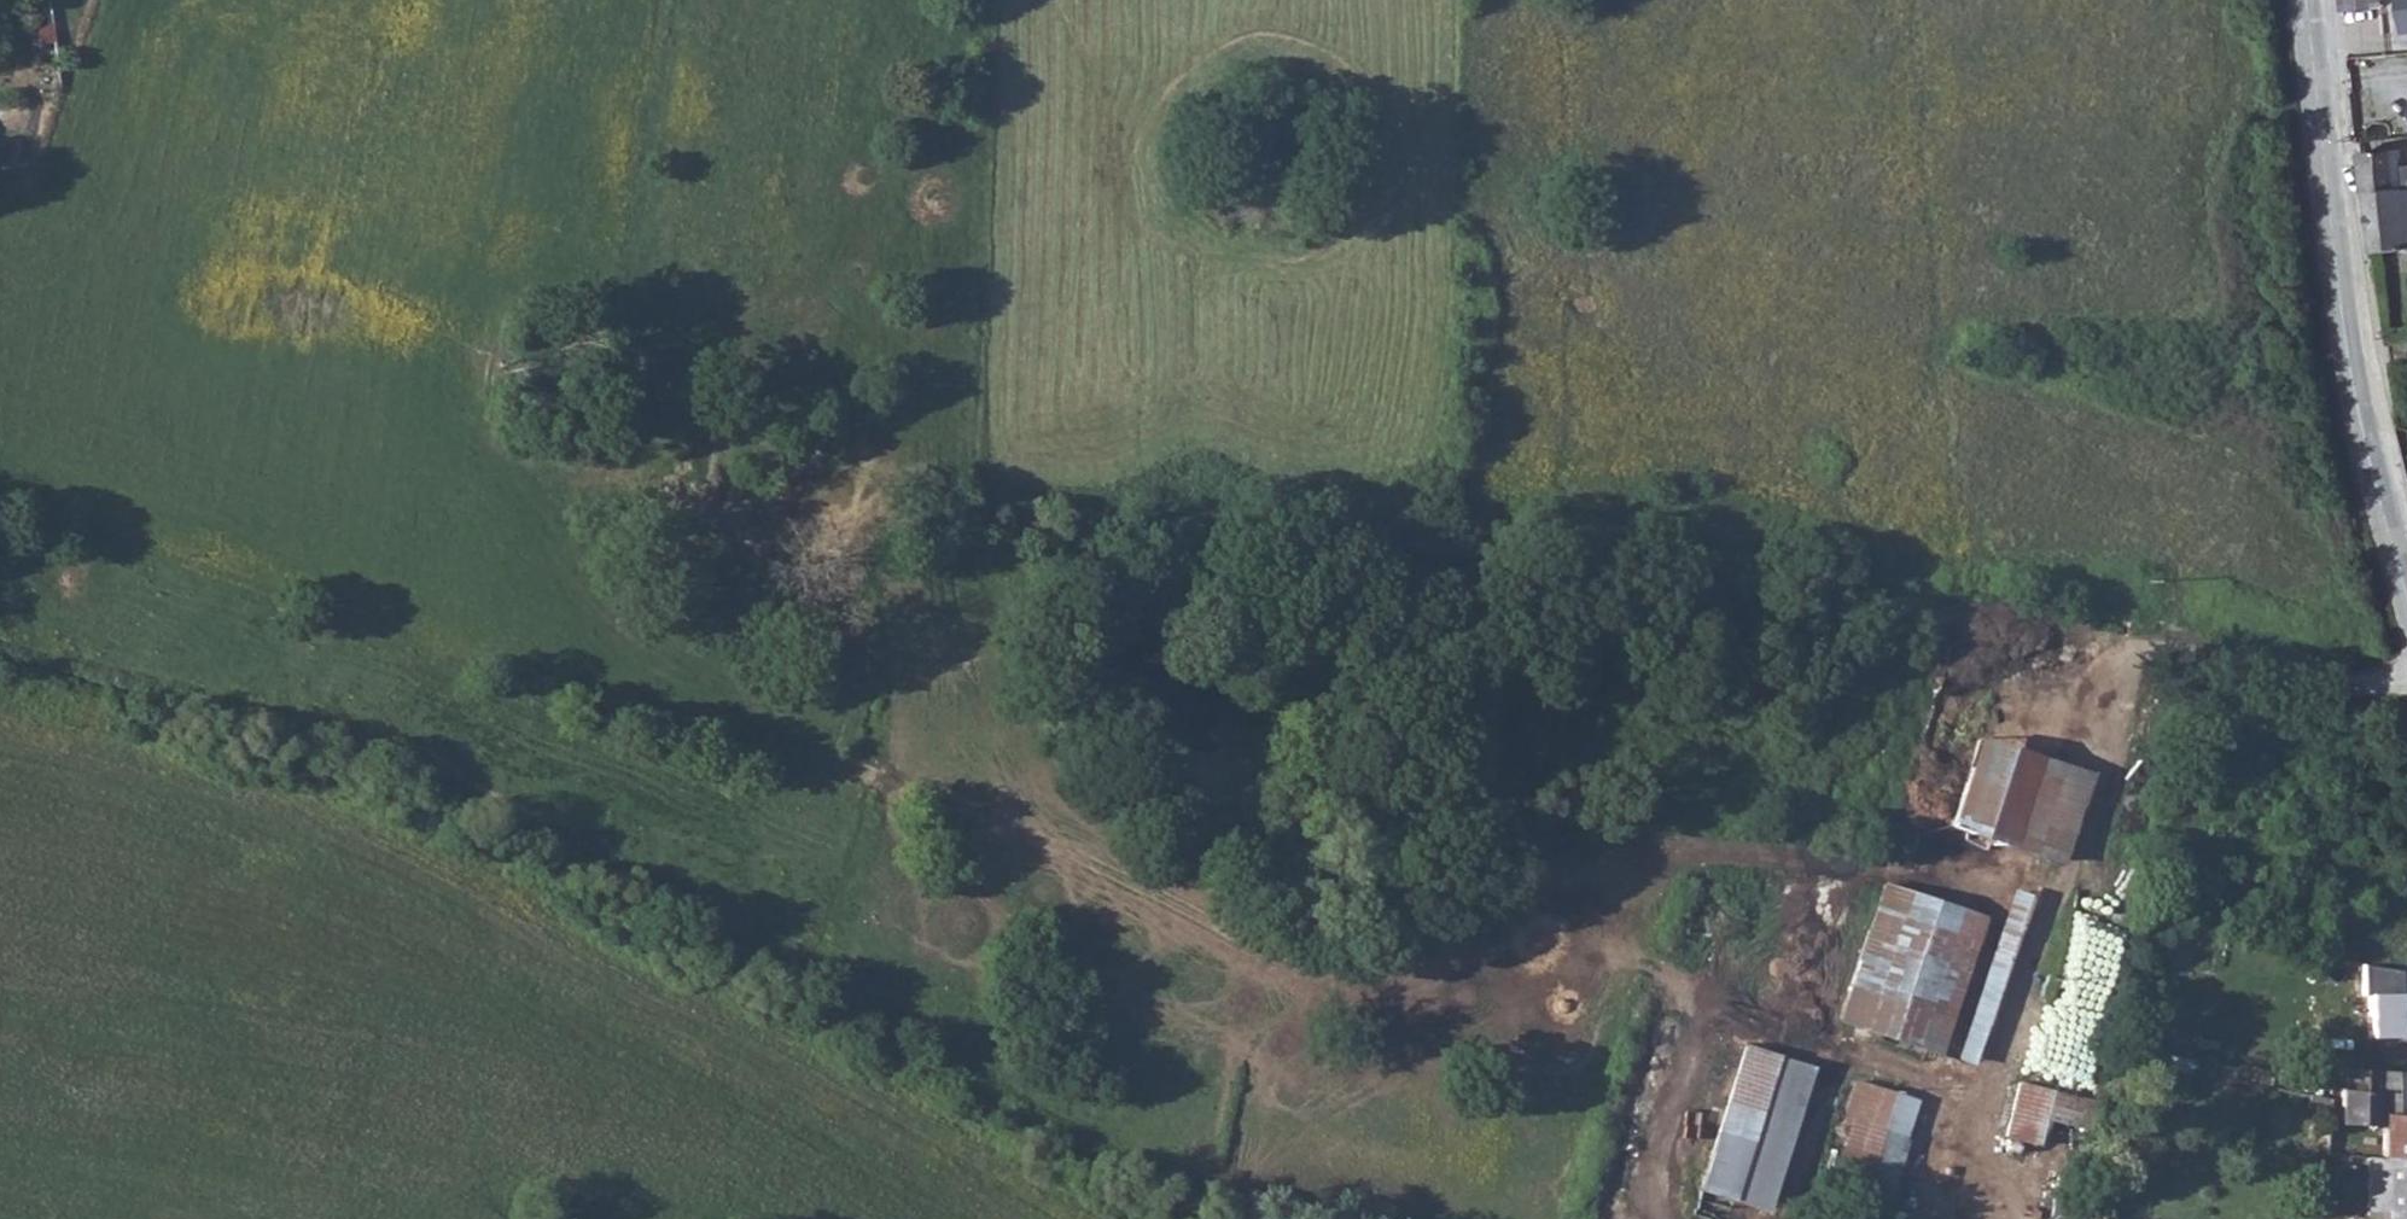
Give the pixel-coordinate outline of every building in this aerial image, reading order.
[(2339,11),(2383,4),(2382,0),(2337,0),(2339,11)] [(2395,3),(2399,3),(2402,33),(2406,33),(2406,0),(2395,0),(2395,3)] [(2366,187),(2406,184),(2406,158),(2396,158),(2393,147),(2361,148),(2366,187)] [(2372,248),(2406,248),(2406,184),(2366,187),(2372,248)] [(1949,821),(2064,857),(2089,776),(1974,741),(1949,821)] [(1831,1025),(1938,1062),(1987,921),(1880,884),(1831,1025)] [(1813,1068),(1747,1047),(1700,1192),(1766,1213),(1813,1068)] [(2341,1069),(2340,1124),(2381,1127),(2381,1159),(2406,1161),(2406,1074),(2341,1069)] [(1830,1183),(1888,1201),(1922,1097),(1855,1076),(1843,1115),(1851,1118),(1830,1183)] [(2053,1125),(2098,1137),(2107,1099),(2016,1076),(2001,1137),(2047,1148),(2053,1125)] [(2328,1103),(2304,1097),(2303,1108),(2328,1113),(2328,1103)] [(2374,1218),(2406,1218),(2406,1161),(2381,1159),(2373,1159),(2374,1218)]
